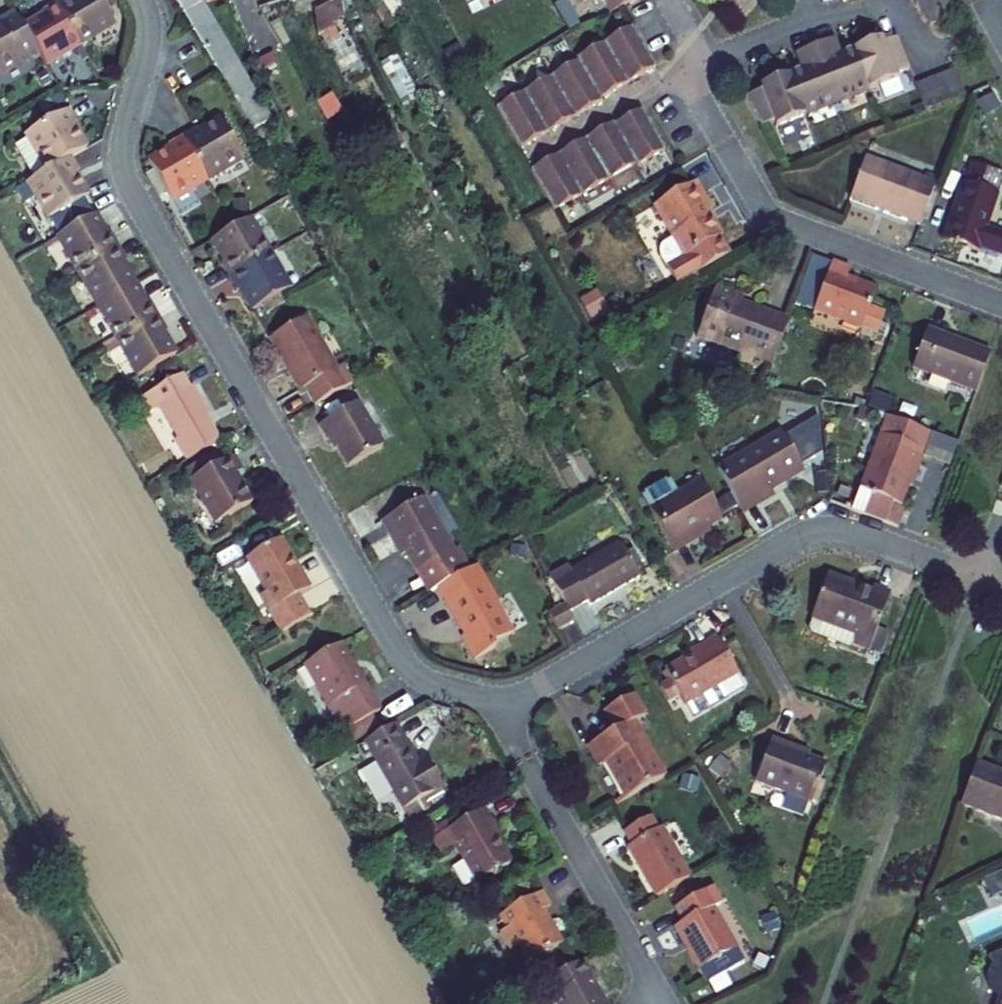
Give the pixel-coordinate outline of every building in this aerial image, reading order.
[(80,46),(116,25),(102,0),(75,0),(72,1),(71,0),(66,0),(56,6),(80,46)] [(234,100),(236,99),(251,90),(198,0),(175,0),(234,100)] [(385,33),(395,27),(380,0),(367,0),(385,33)] [(599,5),(603,2),(611,15),(636,0),(597,0),(599,5)] [(930,27),(955,13),(947,0),(915,0),(930,27)] [(43,13),(45,17),(24,30),(38,54),(45,67),(80,46),(56,6),(43,13)] [(24,30),(15,15),(0,24),(0,76),(38,54),(24,30)] [(349,55),(335,28),(321,35),(336,62),(349,55)] [(519,150),(546,134),(574,118),(602,102),(601,100),(655,68),(632,28),(604,44),(577,60),(579,62),(496,109),(519,150)] [(884,44),(882,40),(854,51),(840,56),(833,40),(796,55),(802,71),(760,87),(762,92),(744,99),(761,128),(774,123),(776,128),(869,91),(898,80),(896,76),(909,70),(897,39),(884,44)] [(402,106),(418,98),(399,58),(382,66),(402,106)] [(965,96),(955,70),(941,75),(915,86),(925,112),(939,106),(965,96)] [(236,99),(254,130),(269,121),(251,90),(236,99)] [(35,180),(71,159),(87,150),(74,127),(77,125),(70,111),(27,136),(28,139),(15,147),(35,180)] [(615,127),(613,125),(586,140),(531,172),(553,213),(637,165),(638,167),(665,151),(642,111),(615,127)] [(198,135),(196,131),(182,139),(207,182),(244,161),(221,122),(198,135)] [(169,147),(171,151),(148,164),(180,215),(198,205),(190,192),(207,182),(182,139),(169,147)] [(940,169),(930,166),(925,180),(905,172),(865,158),(850,200),(920,226),(940,169)] [(905,172),(925,180),(930,166),(910,158),(905,172)] [(35,180),(28,184),(15,191),(21,201),(26,202),(36,197),(49,220),(88,197),(75,175),(79,172),(71,159),(35,180)] [(987,230),(998,195),(994,194),(1000,174),(972,165),(966,184),(962,183),(943,241),(962,247),(964,252),(971,254),(975,252),(997,259),(1001,259),(1001,235),(987,230)] [(994,194),(998,195),(1001,184),(1001,175),(1000,174),(994,194)] [(719,239),(721,238),(707,214),(712,211),(695,183),(654,207),(672,239),(665,243),(661,250),(661,259),(677,286),(729,256),(719,239)] [(119,250),(111,236),(107,239),(95,217),(58,238),(78,273),(119,250)] [(225,264),(221,266),(229,279),(270,256),(250,221),(213,242),(225,264)] [(119,250),(78,273),(98,308),(135,287),(123,265),(127,263),(119,250)] [(241,290),(253,312),(290,291),(270,256),(229,279),(237,293),(241,290)] [(813,312),(861,329),(875,290),(846,279),(850,270),(831,263),(813,312)] [(152,306),(148,308),(135,287),(98,308),(119,343),(159,319),(152,306)] [(744,362),(770,372),(788,323),(740,305),(742,298),(715,288),(697,335),(747,354),(744,362)] [(580,302),(590,319),(606,309),(596,292),(580,302)] [(119,343),(139,378),(176,357),(163,335),(167,333),(159,319),(119,343)] [(337,371),(308,320),(270,341),(300,392),(305,389),(315,406),(352,385),(342,368),(337,371)] [(913,368),(976,392),(990,354),(927,330),(913,368)] [(211,425),(208,427),(204,419),(209,416),(192,387),(190,389),(183,376),(139,401),(147,414),(159,407),(178,440),(175,441),(187,461),(220,442),(211,425)] [(352,394),(317,414),(324,425),(358,405),(352,394)] [(320,427),(328,441),(333,439),(349,468),(383,448),(358,405),(324,425),(320,427)] [(901,507),(916,466),(919,467),(931,434),(886,417),(851,511),(897,528),(904,508),(901,507)] [(743,514),(755,506),(752,501),(770,490),(803,471),(781,434),(718,471),(743,514)] [(242,472),(233,457),(191,482),(216,525),(252,505),(235,476),(242,472)] [(642,498),(674,553),(702,537),(700,533),(722,520),(700,482),(678,495),(670,482),(667,484),(665,481),(644,494),(645,496),(642,498)] [(755,506),(773,496),(770,490),(752,501),(755,506)] [(406,555),(416,573),(429,595),(438,590),(467,573),(424,500),(382,524),(391,540),(395,537),(406,555)] [(633,536),(619,544),(637,575),(651,567),(633,536)] [(406,555),(395,537),(391,540),(401,558),(406,555)] [(299,597),(310,590),(281,540),(246,560),(266,595),(260,598),(280,634),(310,617),(299,597)] [(589,607),(639,578),(637,575),(619,544),(571,573),(568,567),(549,578),(565,606),(569,613),(587,603),(589,607)] [(492,646),(513,634),(495,604),(498,603),(477,567),(467,573),(438,590),(466,638),(463,639),(475,660),(494,649),(492,646)] [(890,595),(873,589),(871,594),(827,577),(809,630),(811,636),(850,650),(852,645),(869,652),(877,629),(890,595)] [(565,606),(549,616),(558,632),(574,623),(569,613),(565,606)] [(877,629),(869,652),(878,655),(887,633),(877,629)] [(717,638),(687,656),(688,658),(665,672),(671,682),(658,690),(668,707),(681,700),(694,718),(715,705),(708,692),(738,675),(717,638)] [(381,712),(366,687),(342,645),(305,667),(344,734),(381,712)] [(588,749),(599,768),(606,764),(627,800),(665,778),(633,723),(644,717),(632,696),(604,713),(615,732),(588,749)] [(443,789),(432,770),(424,774),(418,764),(396,727),(365,745),(404,812),(443,789)] [(812,804),(826,765),(810,759),(796,754),(797,751),(771,741),(755,783),(812,804)] [(418,764),(424,774),(432,770),(426,759),(418,764)] [(976,765),(961,806),(1001,821),(1001,775),(976,765)] [(500,837),(485,811),(447,833),(432,842),(441,857),(456,848),(477,885),(513,865),(497,838),(500,837)] [(625,834),(633,847),(629,849),(657,898),(690,879),(662,830),(658,832),(650,819),(625,834)] [(986,879),(990,896),(1001,893),(1001,875),(986,879)] [(705,968),(731,953),(737,950),(714,909),(722,904),(713,889),(675,911),(684,925),(675,930),(699,972),(705,968)] [(520,947),(530,965),(563,946),(543,913),(551,908),(543,894),(503,917),(510,929),(506,931),(501,934),(511,953),(520,947)] [(499,919),(506,931),(510,929),(503,917),(499,919)] [(709,975),(735,960),(731,953),(705,968),(709,975)] [(585,962),(545,985),(556,1003),(606,1003),(592,979),(594,978),(585,962)]
